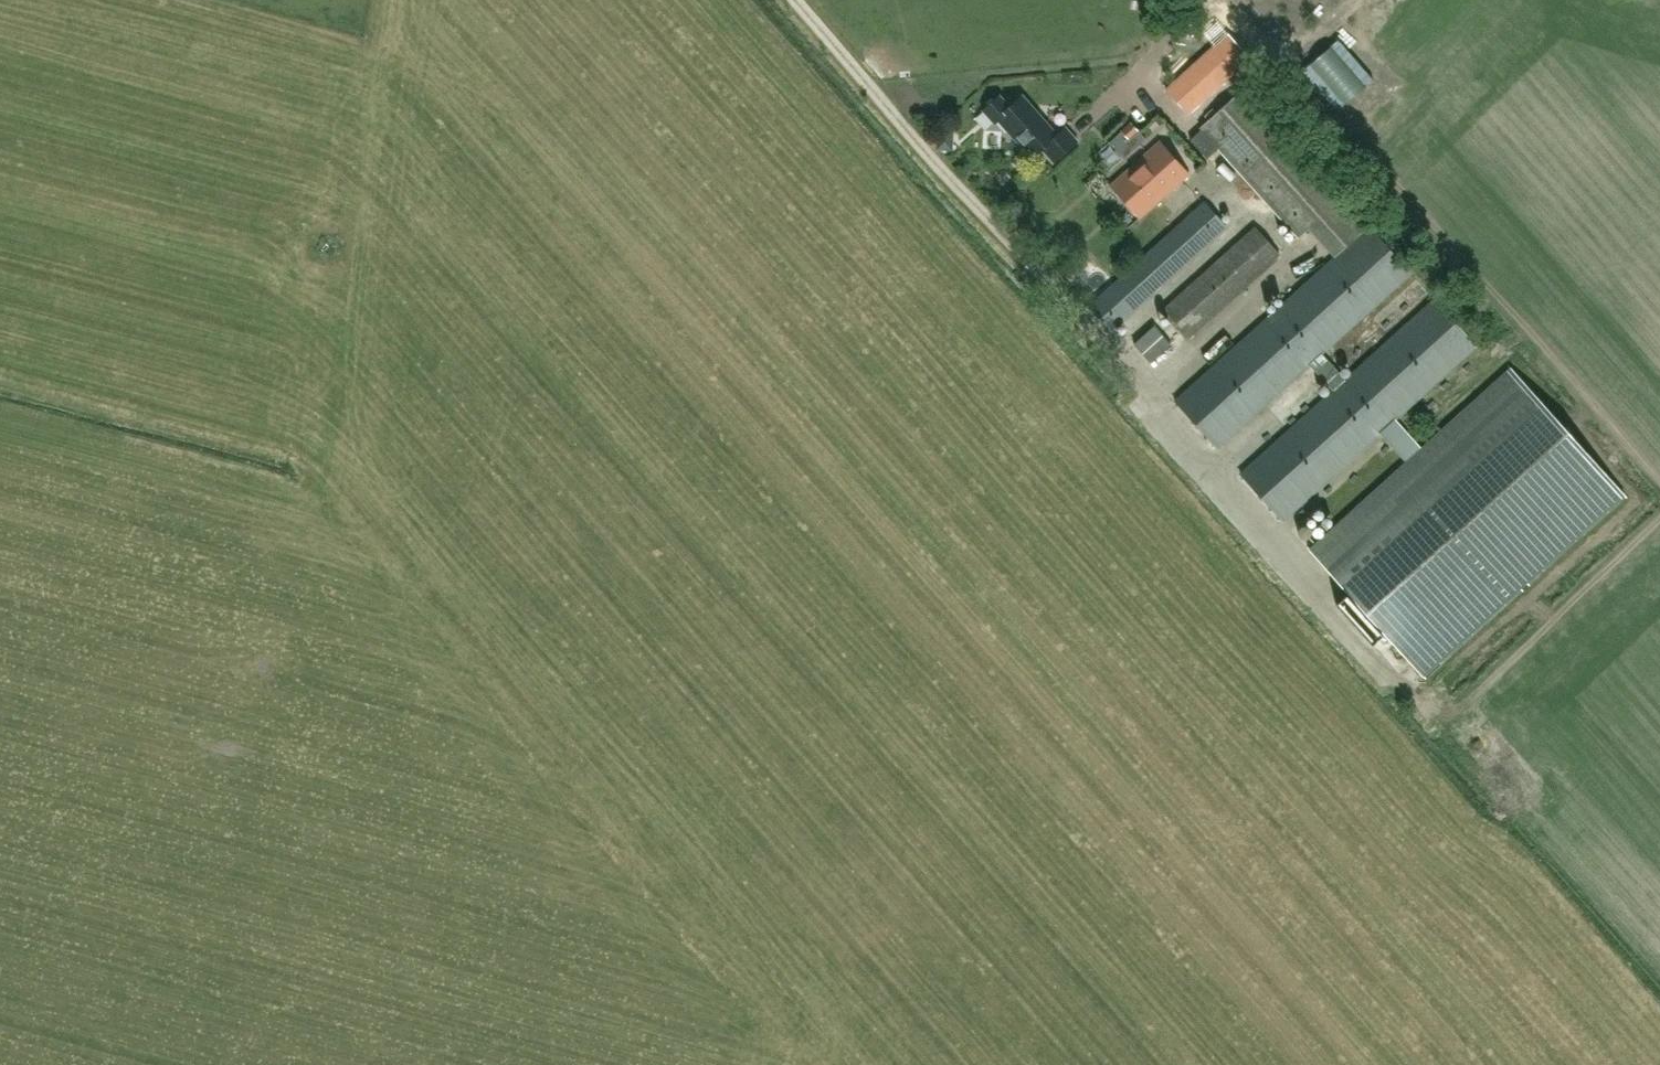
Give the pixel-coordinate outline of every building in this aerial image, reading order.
[(1203,57),(1224,80),(1249,57),(1228,34),(1203,57)] [(1179,79),(1167,90),(1182,107),(1195,96),(1179,79)] [(1022,97),(1009,108),(1002,100),(997,99),(984,111),(995,123),(998,120),(1033,158),(1042,149),(1055,162),(1078,140),(1066,128),(1057,136),(1022,97)] [(1139,131),(1132,123),(1122,131),(1129,140),(1139,131)] [(1110,186),(1140,219),(1189,174),(1159,141),(1110,186)] [(1316,179),(1284,208),(1329,258),(1361,228),(1316,179)] [(1222,213),(1204,228),(1187,209),(1173,221),(1182,231),(1104,296),(1128,324),(1187,274),(1177,261),(1194,247),(1200,254),(1233,227),(1222,213)] [(1338,253),(1175,401),(1220,448),(1310,366),(1332,391),(1240,474),(1283,522),(1284,523),(1382,436),(1409,465),(1311,553),(1424,679),(1626,499),(1513,372),(1424,452),(1397,423),(1478,346),(1434,299),(1345,379),(1323,354),(1413,274),(1369,225),(1338,253)] [(1269,269),(1241,238),(1125,344),(1134,354),(1153,336),(1173,357),(1269,269)]
